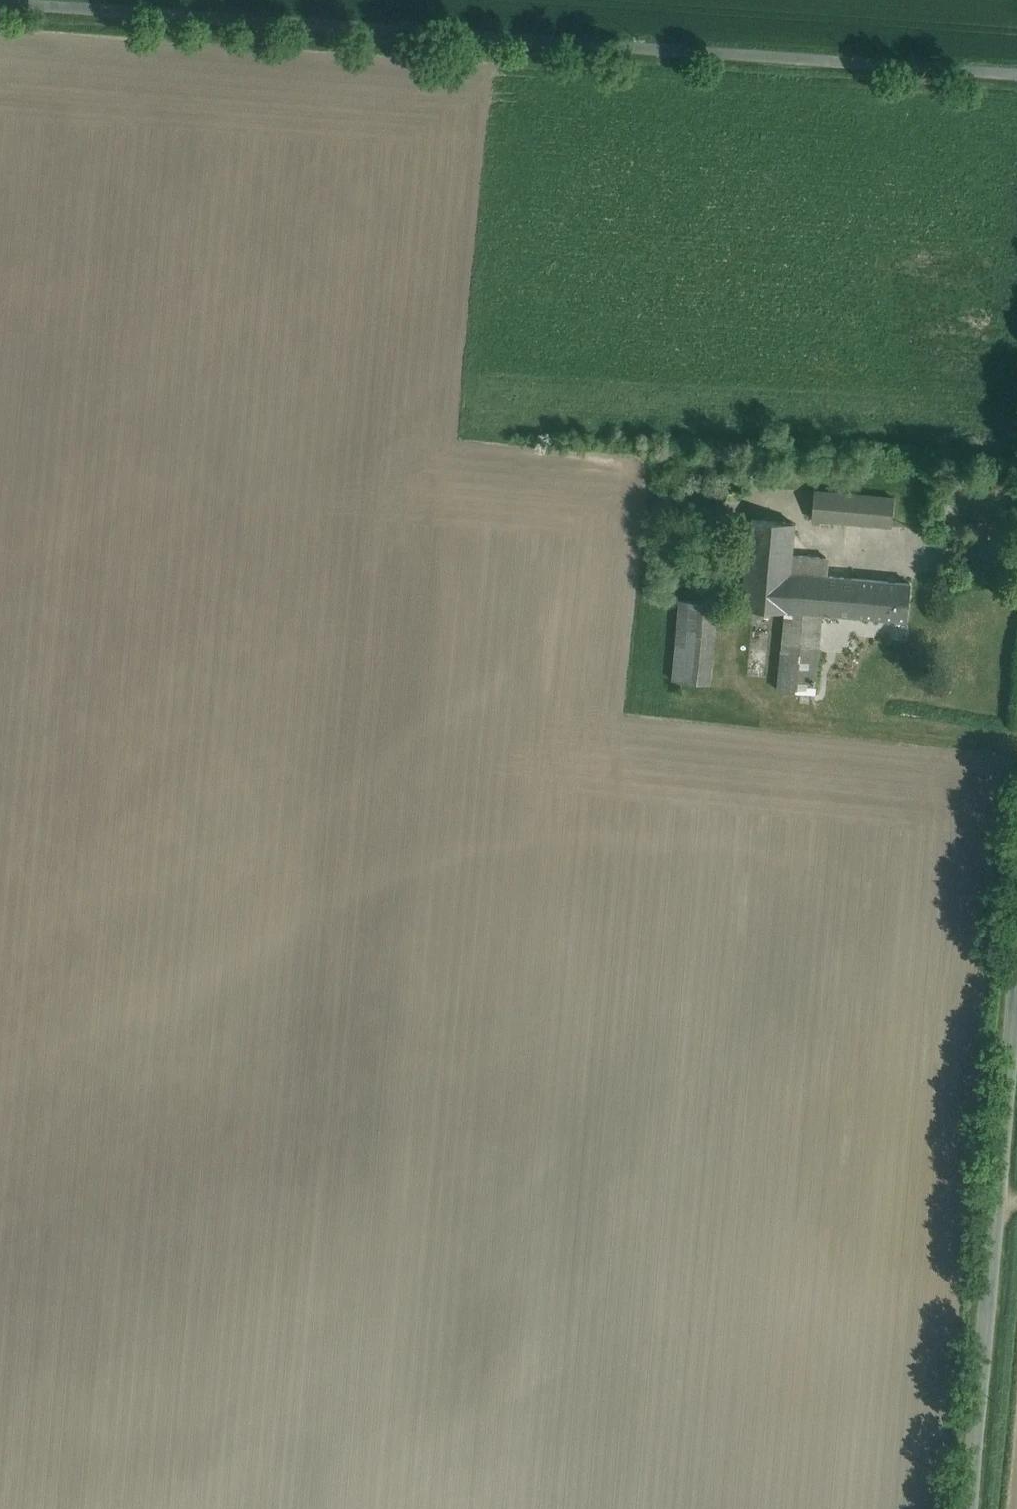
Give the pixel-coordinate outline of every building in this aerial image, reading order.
[(879,497),(815,491),(813,519),(876,525),(879,497)] [(895,498),(879,497),(876,525),(893,526),(895,498)] [(795,523),(752,519),(744,607),(786,611),(787,611),(787,609),(786,609),(790,573),(792,555),(795,523)] [(828,558),(792,555),(790,573),(826,577),(828,558)] [(790,573),(786,609),(787,609),(822,612),(875,617),(878,581),(826,577),(790,573)] [(911,584),(878,581),(875,617),(908,619),(911,584)] [(716,601),(680,598),(673,679),(709,682),(716,601)] [(822,612),(787,609),(787,611),(786,611),(779,689),(816,692),(822,612)]
